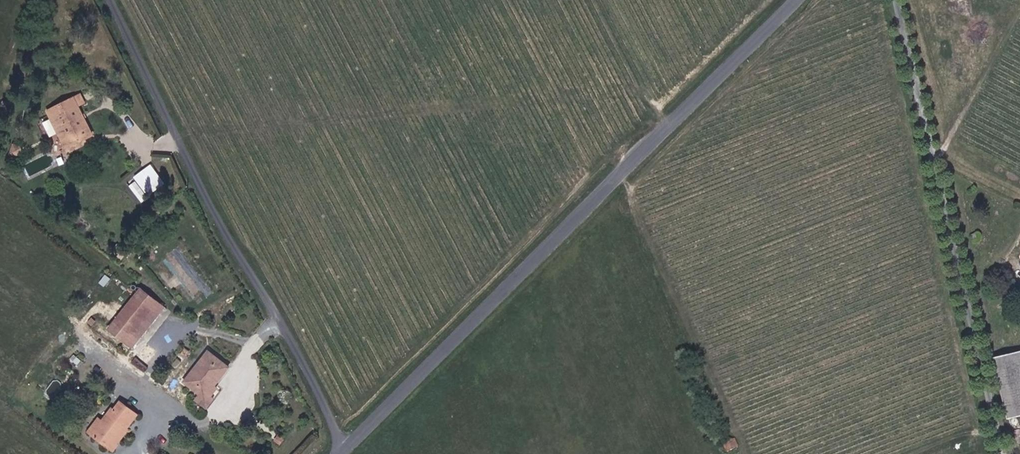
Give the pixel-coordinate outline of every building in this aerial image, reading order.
[(96,134),(83,107),(89,104),(85,97),(54,111),(58,121),(63,119),(74,143),(89,136),(96,134)] [(134,176),(138,180),(134,183),(147,199),(167,182),(151,162),(134,176)] [(119,244),(115,250),(127,259),(132,252),(119,244)] [(165,307),(148,292),(117,329),(134,344),(165,307)] [(993,356),(1009,419),(1019,416),(1019,350),(993,356)] [(209,406),(216,397),(223,389),(219,385),(234,368),(214,351),(191,377),(206,390),(199,398),(209,406)] [(135,429),(132,427),(143,413),(126,400),(121,407),(119,405),(108,419),(104,416),(94,429),(102,436),(112,444),(119,449),(125,442),(135,429)] [(727,453),(729,453),(733,452),(739,449),(734,438),(728,441),(723,443),(727,453)]
